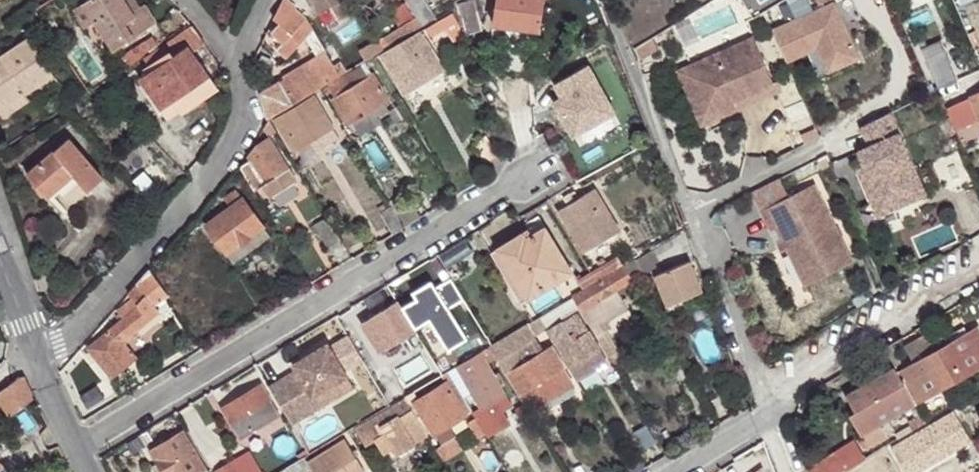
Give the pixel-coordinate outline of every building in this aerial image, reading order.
[(84,3),(95,21),(114,49),(156,23),(144,5),(140,7),(135,0),(88,0),(84,3)] [(288,0),(281,0),(273,18),(279,23),(270,33),(281,43),(276,49),(286,58),(306,38),(314,29),(307,16),(295,8),(297,6),(288,0)] [(421,27),(437,19),(427,0),(406,0),(421,27)] [(458,3),(465,31),(482,26),(475,0),(467,0),(458,3)] [(493,23),(540,29),(544,0),(496,0),(493,23)] [(833,2),(771,30),(785,61),(816,47),(822,44),(833,68),(857,57),(833,2)] [(95,21),(84,3),(77,7),(89,25),(95,21)] [(978,6),(970,9),(974,18),(978,15),(978,8),(978,6)] [(180,23),(185,18),(178,10),(173,15),(180,23)] [(452,41),(462,39),(460,25),(453,13),(426,28),(431,36),(445,28),(452,41)] [(382,37),(388,46),(410,33),(404,23),(382,37)] [(182,110),(183,112),(218,88),(193,52),(204,43),(193,26),(145,59),(153,70),(182,110)] [(314,29),(306,38),(316,55),(325,49),(314,29)] [(444,69),(420,30),(380,53),(405,94),(444,69)] [(144,56),(158,45),(153,36),(112,63),(119,72),(144,56)] [(25,93),(22,88),(31,82),(34,87),(54,75),(29,38),(0,57),(0,110),(25,93)] [(753,38),(690,65),(710,113),(773,85),(753,38)] [(923,38),(917,41),(938,88),(958,79),(941,41),(927,47),(923,38)] [(822,44),(816,47),(826,71),(833,68),(822,44)] [(346,69),(333,46),(326,51),(338,73),(346,69)] [(282,76),(284,79),(261,93),(268,119),(320,87),(340,75),(338,73),(326,51),(325,49),(316,55),(282,76)] [(328,85),(334,95),(332,96),(349,124),(388,101),(364,63),(328,85)] [(690,65),(676,71),(700,127),(777,93),(773,85),(710,113),(690,65)] [(169,119),(182,110),(153,70),(141,78),(169,119)] [(22,88),(25,93),(34,87),(31,82),(22,88)] [(3,117),(30,100),(25,93),(0,110),(0,113),(3,117)] [(946,108),(955,131),(978,119),(978,93),(946,108)] [(334,127),(314,94),(273,118),(293,152),(309,142),(333,128),(334,127)] [(888,115),(860,128),(869,148),(857,153),(861,161),(854,164),(872,205),(856,212),(867,239),(922,215),(915,200),(925,196),(888,115)] [(276,131),(268,119),(263,128),(268,136),(276,131)] [(340,139),(333,128),(309,142),(316,153),(340,139)] [(248,160),(241,164),(240,168),(254,190),(263,184),(270,196),(297,180),(270,137),(269,138),(256,147),(258,152),(247,158),(248,160)] [(69,139),(27,175),(46,198),(56,190),(74,175),(80,182),(88,191),(103,178),(69,139)] [(358,150),(352,139),(341,146),(348,157),(358,150)] [(826,156),(816,160),(821,170),(831,166),(826,156)] [(80,182),(74,175),(56,190),(63,197),(80,182)] [(813,186),(761,213),(771,232),(776,230),(782,242),(787,251),(805,287),(852,263),(813,186)] [(620,230),(595,188),(557,211),(583,253),(620,230)] [(399,195),(389,201),(391,205),(405,227),(421,217),(408,197),(403,200),(399,195)] [(264,226),(243,198),(206,224),(227,253),(264,226)] [(405,227),(391,205),(380,212),(393,234),(405,227)] [(341,240),(327,217),(314,225),(328,248),(341,240)] [(918,253),(958,237),(951,220),(911,237),(918,253)] [(264,226),(227,253),(234,264),(271,236),(264,226)] [(526,237),(523,232),(496,248),(527,300),(573,271),(545,226),(532,234),(526,237)] [(528,228),(523,232),(526,237),(532,234),(528,228)] [(668,241),(652,250),(656,257),(671,248),(668,241)] [(782,242),(777,244),(782,253),(787,251),(782,242)] [(652,250),(624,266),(633,280),(636,284),(648,277),(645,274),(657,267),(655,263),(659,260),(656,257),(652,250)] [(623,265),(618,255),(590,271),(595,281),(623,265)] [(702,291),(690,261),(655,276),(667,306),(702,291)] [(597,283),(572,297),(579,308),(581,312),(595,335),(603,330),(591,310),(589,311),(587,309),(599,301),(606,313),(623,302),(616,291),(633,280),(624,266),(597,283)] [(118,312),(123,319),(87,348),(112,378),(137,357),(124,342),(160,312),(154,305),(168,295),(150,270),(129,294),(133,299),(118,312)] [(595,281),(590,271),(577,279),(582,289),(595,281)] [(486,336),(447,272),(417,290),(433,319),(451,309),(457,318),(460,316),(476,342),(486,336)] [(572,297),(538,317),(545,328),(579,308),(572,297)] [(416,331),(397,301),(365,321),(373,334),(370,337),(380,353),(416,331)] [(599,349),(576,312),(547,330),(569,368),(599,349)] [(493,344),(489,346),(496,357),(498,360),(536,338),(534,335),(545,328),(538,317),(493,344)] [(904,346),(913,363),(950,342),(940,324),(904,346)] [(916,404),(978,368),(978,329),(977,326),(950,342),(913,363),(897,371),(916,404)] [(603,330),(595,335),(601,344),(612,338),(607,328),(603,330)] [(486,336),(476,342),(481,349),(492,342),(487,335),(486,336)] [(624,358),(612,338),(601,344),(613,364),(624,358)] [(297,370),(269,387),(291,424),(328,402),(321,391),(347,376),(328,344),(293,364),(297,370)] [(564,367),(550,344),(506,371),(520,393),(535,384),(546,402),(573,385),(562,368),(564,367)] [(489,346),(457,366),(469,388),(475,399),(482,410),(482,409),(506,396),(501,387),(494,375),(487,362),(496,357),(489,346)] [(599,349),(569,368),(575,378),(605,359),(599,349)] [(861,421),(855,424),(869,448),(888,436),(884,430),(892,425),(889,419),(916,404),(897,371),(894,366),(846,394),(855,411),(861,421)] [(500,372),(494,375),(501,387),(507,384),(500,372)] [(9,414),(33,396),(24,376),(20,377),(0,392),(0,405),(1,404),(9,414)] [(347,376),(321,391),(328,402),(354,387),(347,376)] [(414,390),(407,380),(385,393),(391,403),(414,390)] [(447,382),(419,399),(414,402),(435,435),(467,414),(447,382)] [(279,415),(261,384),(222,407),(240,438),(279,415)] [(520,393),(518,395),(523,404),(529,413),(546,402),(535,384),(520,393)] [(464,391),(471,401),(475,399),(469,388),(464,391)] [(415,391),(406,397),(407,399),(410,404),(414,402),(419,399),(415,391)] [(506,396),(482,409),(488,419),(511,405),(506,396)] [(356,429),(365,445),(375,440),(383,453),(394,447),(399,455),(415,445),(414,444),(428,436),(410,404),(407,399),(356,429)] [(529,413),(523,404),(514,409),(520,419),(529,413)] [(855,411),(849,415),(855,424),(861,421),(855,411)] [(924,429),(928,436),(899,455),(909,471),(917,471),(943,455),(940,450),(966,433),(953,411),(924,429)] [(921,413),(908,421),(912,430),(926,422),(921,413)] [(485,434),(475,417),(467,422),(477,439),(485,434)] [(206,469),(183,430),(149,450),(163,471),(208,471),(206,469)] [(314,471),(362,471),(364,471),(345,438),(307,461),(311,468),(314,471)] [(854,439),(833,452),(844,469),(845,471),(866,458),(854,439)] [(806,468),(809,471),(840,471),(844,469),(833,452),(806,468)] [(311,468),(307,461),(305,456),(278,471),(304,471),(311,468)] [(235,459),(216,470),(217,471),(243,471),(235,459)]
